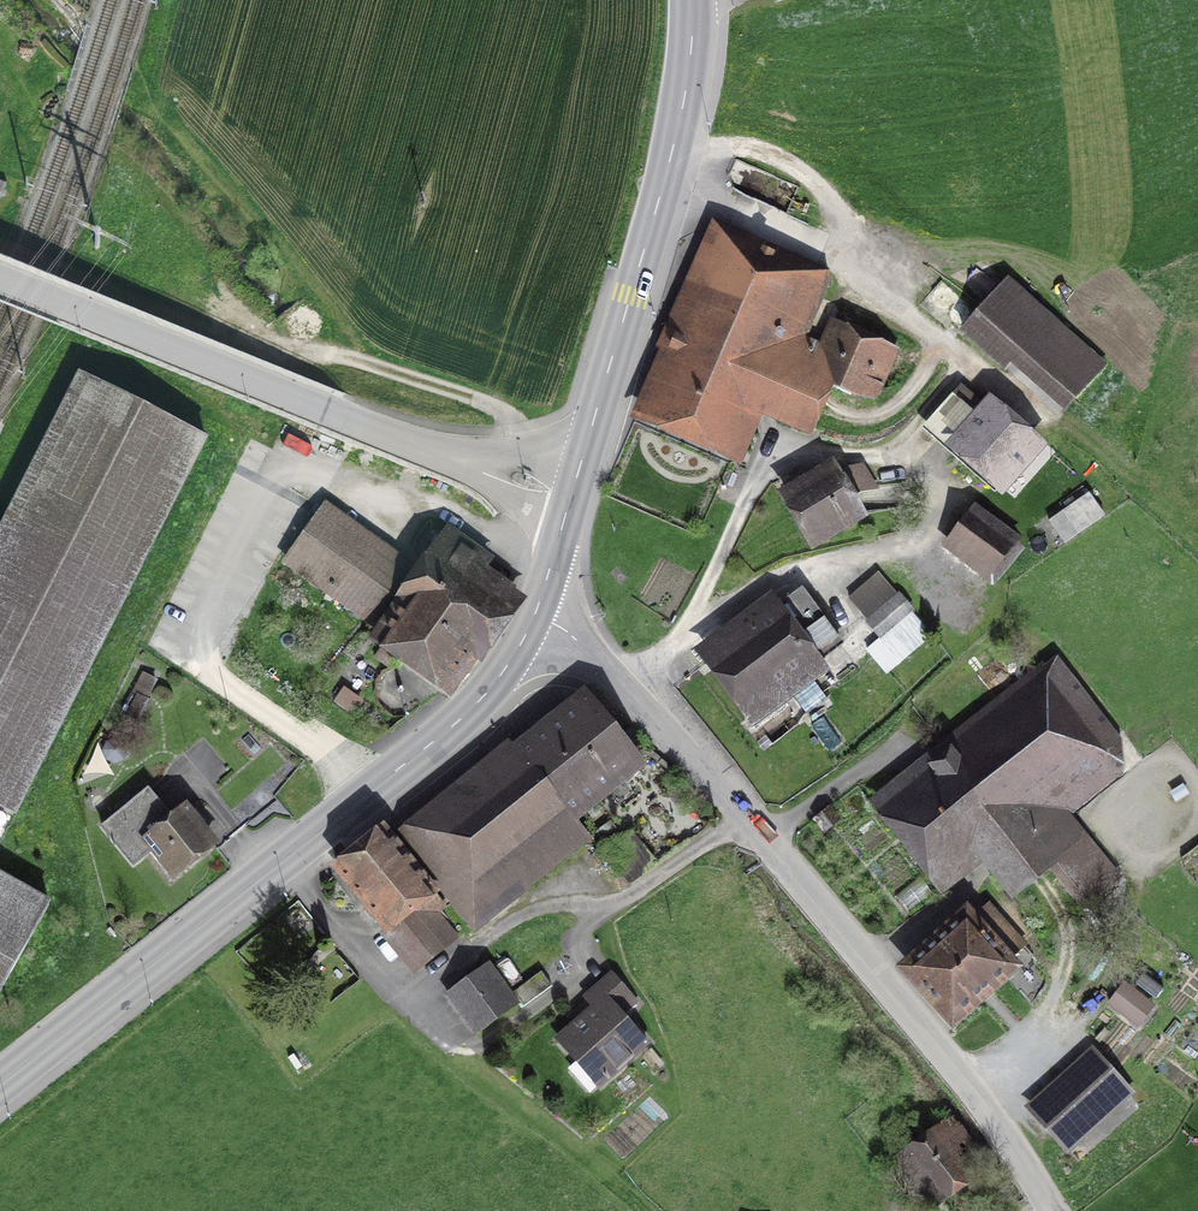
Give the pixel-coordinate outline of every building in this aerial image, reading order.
[(833,278),(718,230),(637,426),(743,470),(764,419),(815,440),(826,413),(837,386),(880,404),(900,354),(836,328),(826,353),(805,345),(833,278)] [(1108,370),(1011,286),(964,340),(1007,377),(1015,368),(1069,415),(1108,370)] [(950,313),(957,310),(960,305),(960,301),(957,296),(953,294),(948,294),(943,298),(941,304),(944,310),(950,313)] [(965,329),(972,326),(974,321),(974,317),(971,312),(967,310),(962,310),(957,314),(955,320),(958,326),(965,329)] [(0,538),(0,809),(12,815),(203,436),(82,375),(0,538)] [(1006,499),(1049,453),(994,403),(952,449),(1006,499)] [(871,524),(839,467),(784,497),(816,554),(871,524)] [(1086,497),(1048,525),(1066,549),(1104,521),(1086,497)] [(1032,532),(986,499),(947,554),(993,587),(1032,532)] [(289,560),(368,617),(401,572),(322,515),(289,560)] [(452,535),(383,634),(375,646),(455,701),(523,602),(480,573),(489,561),(452,535)] [(884,638),(867,649),(886,671),(929,633),(878,573),(849,598),(884,638)] [(830,676),(776,600),(699,655),(754,731),(830,676)] [(1137,759),(1053,653),(949,736),(956,745),(931,764),(925,756),(869,800),(940,890),(982,857),(1010,892),(1051,860),(1080,897),(1114,870),(1069,814),(1137,759)] [(396,674),(389,677),(383,684),(380,694),(382,704),(389,713),(400,718),(411,716),(419,711),(424,704),(426,695),(423,684),(420,680),(413,675),(405,673),(396,674)] [(533,744),(589,815),(647,770),(591,699),(533,744)] [(589,815),(533,744),(519,755),(515,751),(401,839),(476,935),(590,846),(574,826),(589,815)] [(222,850),(192,811),(174,825),(151,795),(103,832),(134,871),(154,856),(177,885),(222,850)] [(840,821),(830,809),(815,820),(825,833),(840,821)] [(467,931),(379,831),(333,872),(387,932),(377,941),(411,979),(467,931)] [(47,908),(0,881),(0,989),(47,908)] [(980,922),(971,913),(902,977),(957,1037),(1026,974),(1015,962),(1026,951),(990,912),(980,922)] [(493,971),(450,1002),(480,1044),(523,1013),(493,971)] [(552,988),(540,972),(519,988),(530,1004),(552,988)] [(638,1008),(613,979),(583,1004),(594,1017),(560,1046),(601,1095),(651,1052),(624,1020),(638,1008)] [(1133,1100),(1095,1057),(1030,1114),(1068,1157),(1133,1100)] [(956,1124),(896,1168),(927,1210),(939,1210),(991,1172),(956,1124)]
